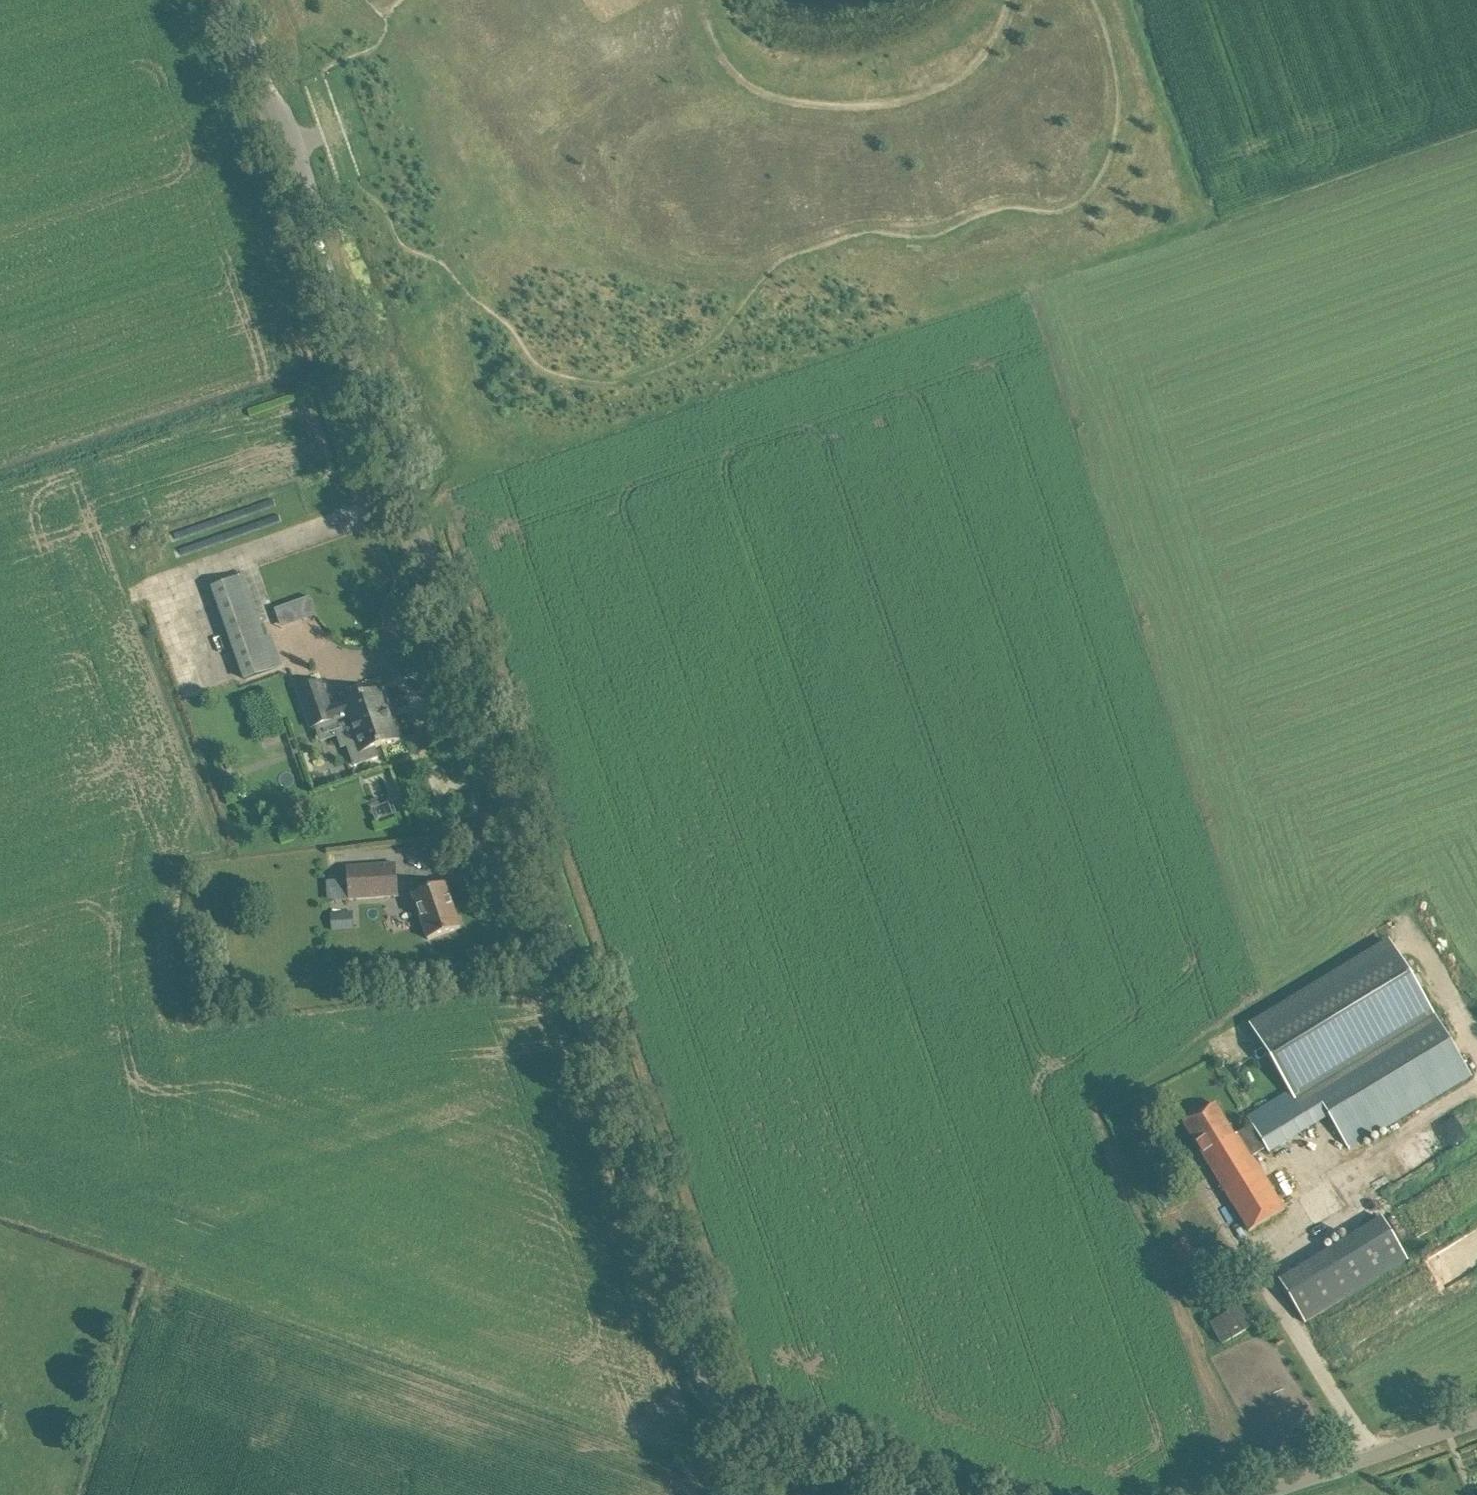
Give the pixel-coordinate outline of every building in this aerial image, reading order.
[(280,671),(279,667),(290,663),(286,652),(275,656),(247,577),(213,589),(246,683),(280,671)] [(279,626),(313,613),(306,594),(272,607),(279,626)] [(297,690),(297,691),(311,731),(348,719),(360,753),(399,740),(381,689),(343,703),(331,707),(321,681),(297,690)] [(396,863),(346,866),(347,875),(331,876),(332,899),(398,896),(396,863)] [(445,883),(436,886),(411,895),(427,940),(461,928),(445,883)] [(354,929),(353,911),(331,912),(332,931),(354,929)] [(1307,1081),(1329,1116),(1350,1150),(1471,1076),(1390,942),(1251,1027),(1290,1091),(1307,1081)] [(1216,1104),(1183,1124),(1249,1231),(1285,1210),(1249,1150),(1262,1142),(1252,1125),(1235,1135),(1216,1104)] [(1278,1280),(1305,1324),(1407,1260),(1380,1217),(1278,1280)] [(1209,1288),(1217,1282),(1209,1270),(1201,1276),(1209,1288)] [(1210,1324),(1222,1344),(1253,1326),(1241,1306),(1210,1324)]
